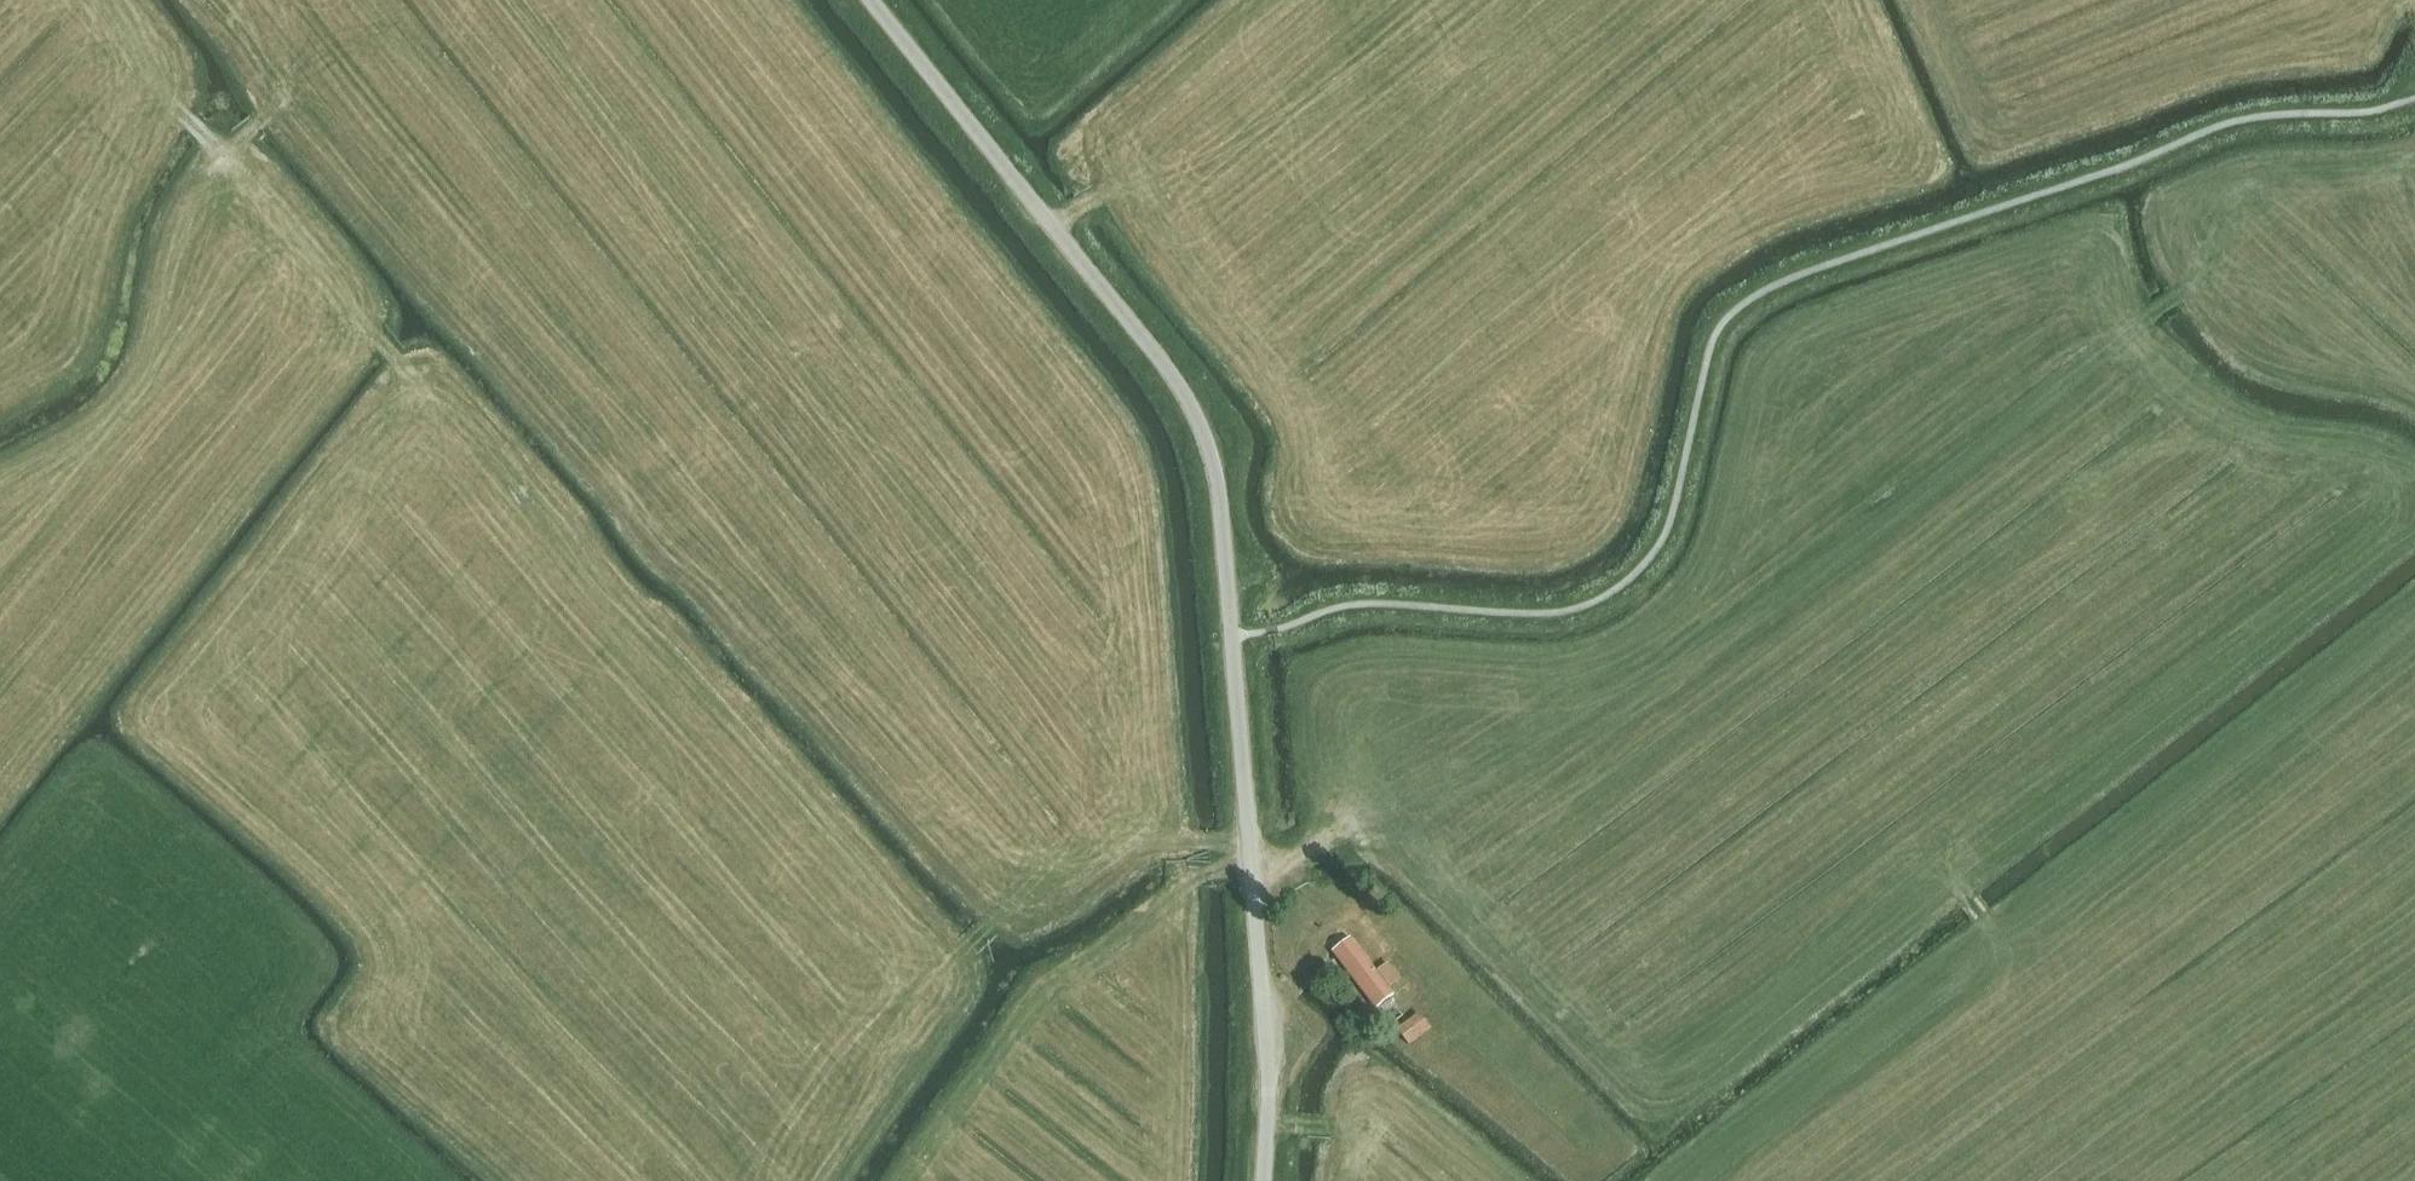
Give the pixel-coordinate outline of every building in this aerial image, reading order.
[(1375,1009),(1393,995),(1349,938),(1331,952),(1375,1009)] [(1410,995),(1404,987),(1393,995),(1399,1003),(1410,995)] [(1412,1018),(1398,1028),(1408,1043),(1422,1032),(1412,1018)]
